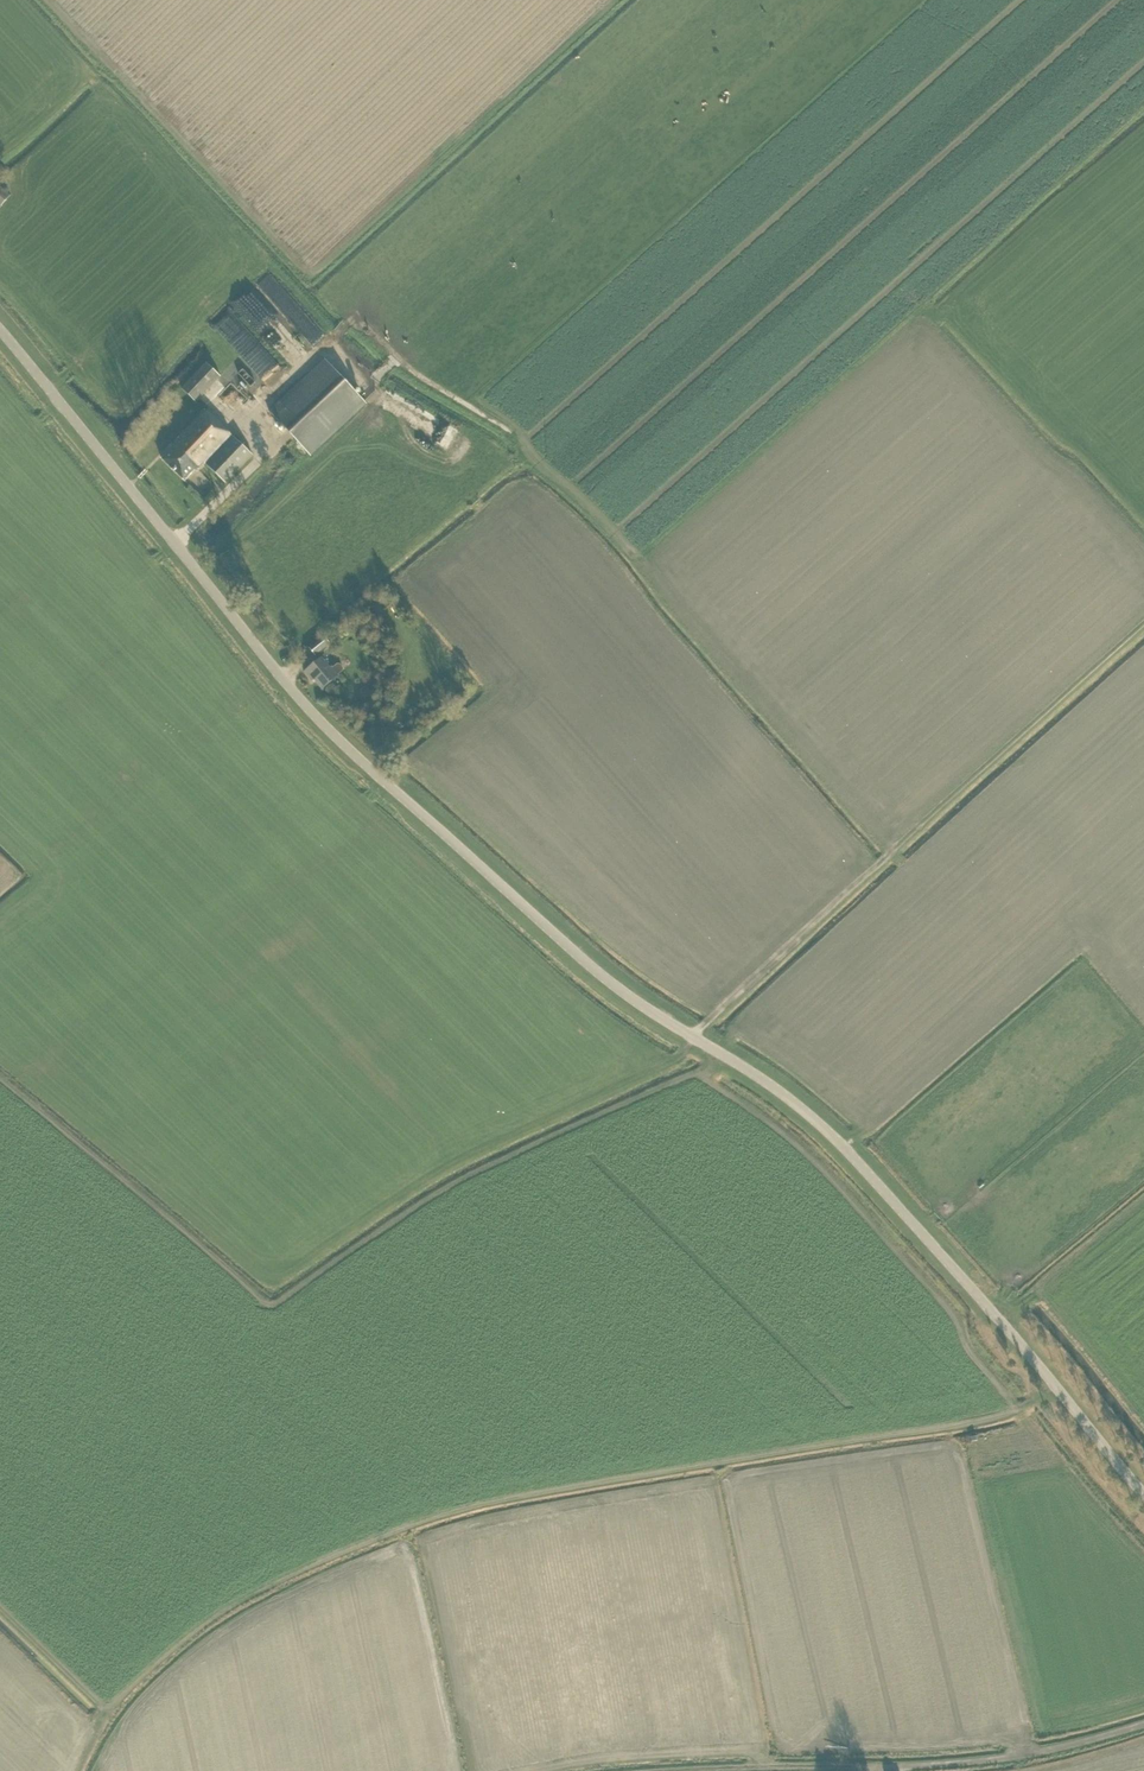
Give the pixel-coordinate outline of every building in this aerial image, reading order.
[(0,187),(0,206),(1,207),(11,196),(0,187)] [(238,307),(265,332),(276,321),(249,295),(238,307)] [(225,336),(242,323),(232,310),(216,323),(225,336)] [(270,411),(312,456),(367,405),(325,359),(270,411)] [(182,389),(197,403),(221,377),(207,363),(182,389)] [(186,482),(195,471),(197,473),(206,465),(226,484),(253,455),(207,411),(162,459),(186,482)] [(421,437),(439,443),(445,426),(427,420),(421,437)] [(381,604),(375,607),(381,619),(387,616),(381,604)] [(309,648),(316,656),(331,644),(324,636),(309,648)] [(311,679),(312,678),(322,689),(339,675),(339,674),(343,671),(343,668),(341,665),(338,665),(334,668),(333,667),(331,669),(322,657),(305,671),(311,679)]
